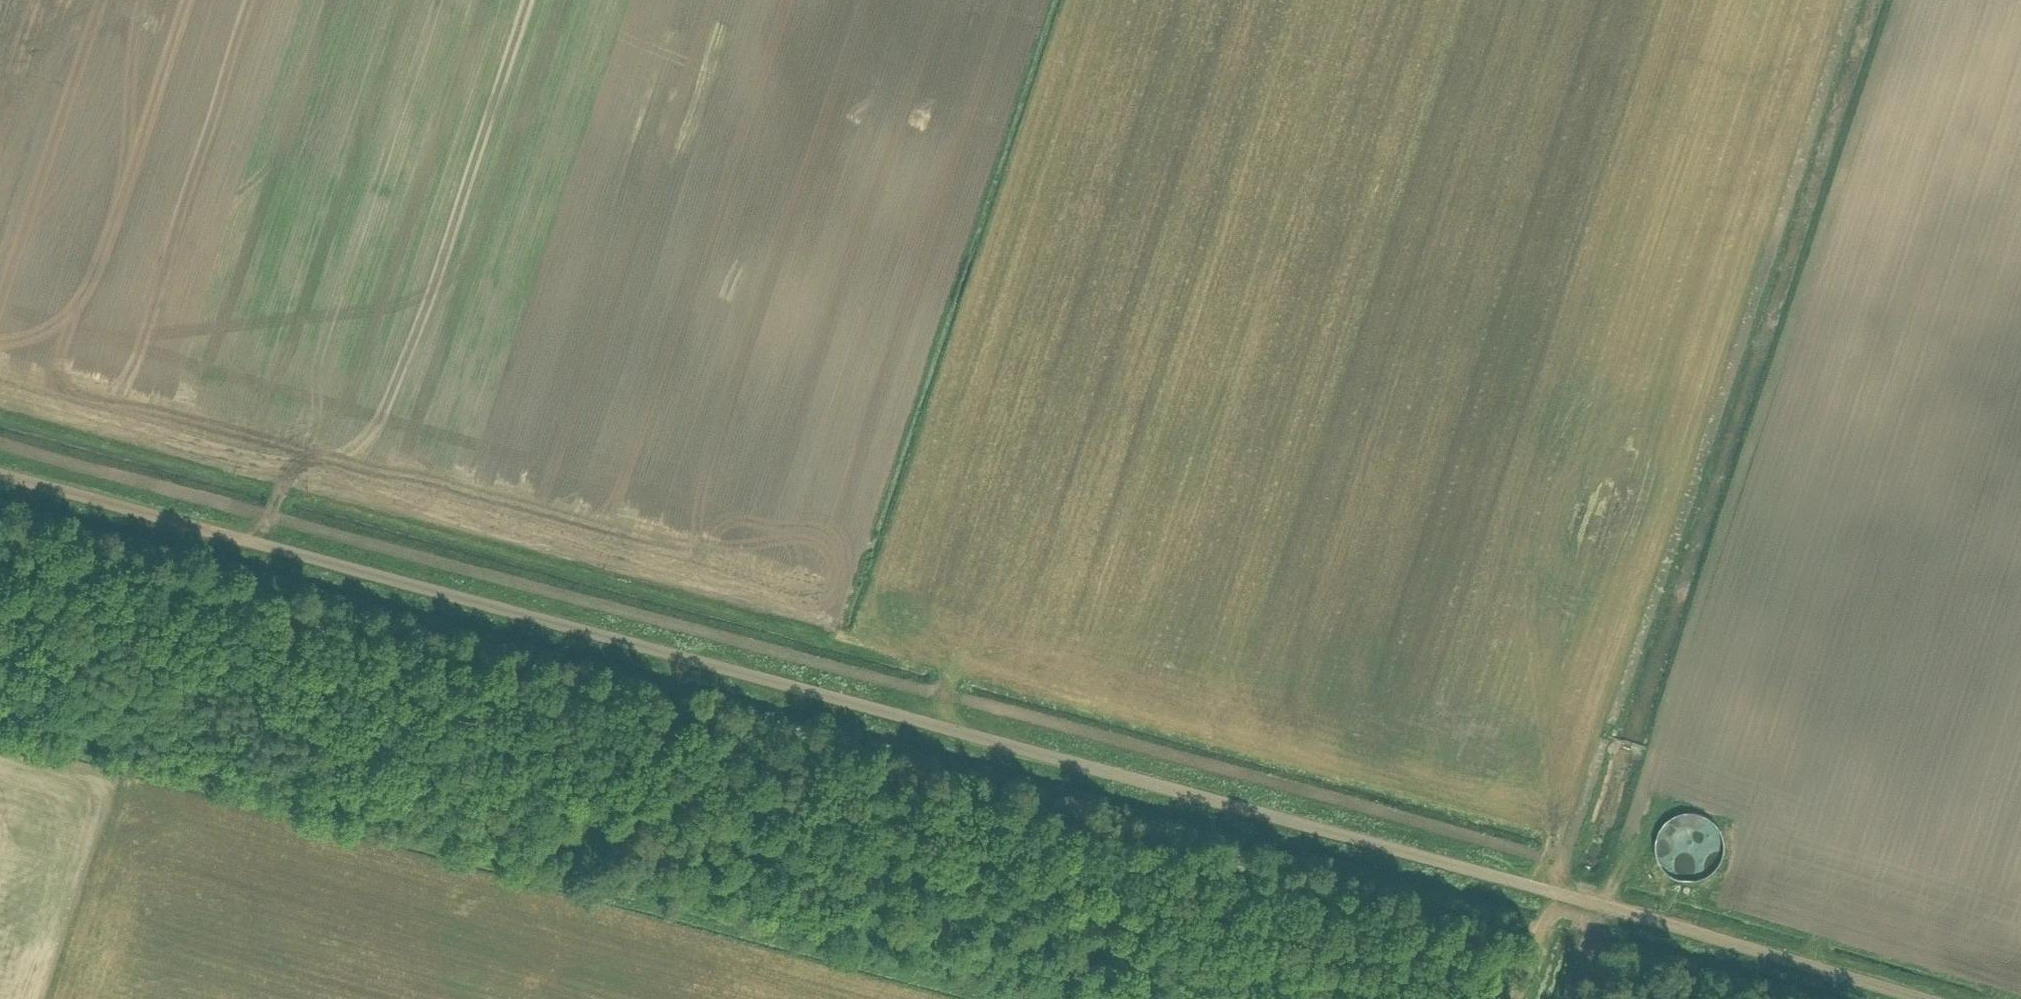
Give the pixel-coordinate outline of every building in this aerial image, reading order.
[(1698,815),(1693,815),(1688,815),(1683,815),(1678,817),(1669,823),(1665,827),(1662,832),(1660,837),(1658,842),(1657,847),(1658,852),(1659,856),(1660,861),(1662,865),(1667,871),(1669,873),(1672,876),(1675,878),(1679,880),(1683,881),(1687,881),(1693,881),(1699,881),(1703,880),(1707,877),(1710,876),(1713,873),(1717,870),(1719,866),(1725,857),(1725,849),(1725,842),(1722,835),(1719,830),(1715,825),(1711,821),(1707,818),(1702,816),(1698,815)]
